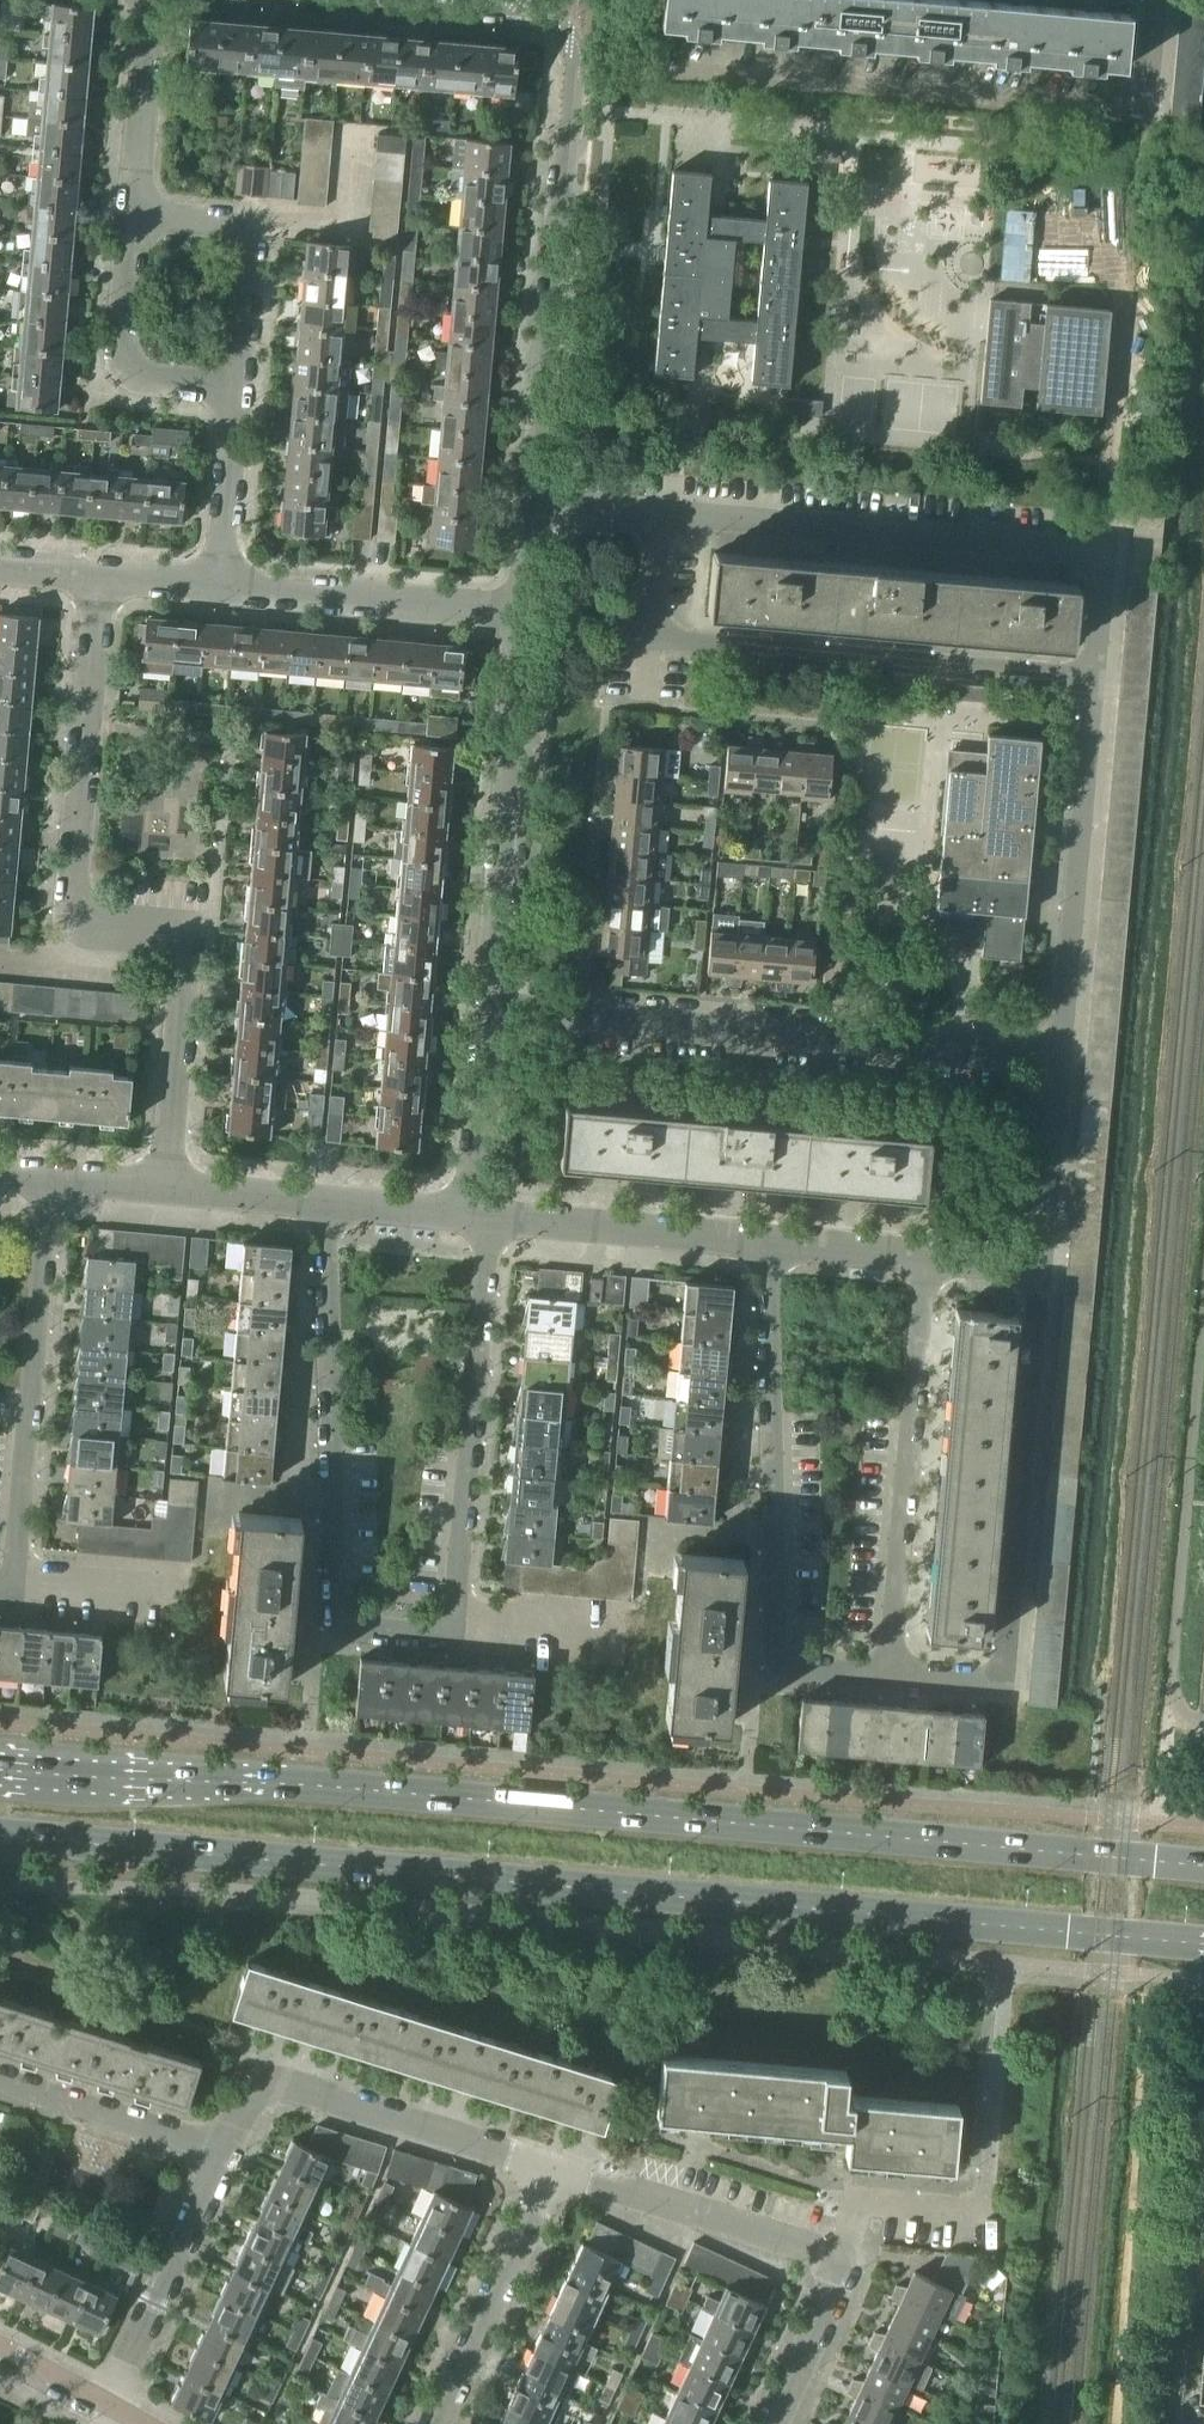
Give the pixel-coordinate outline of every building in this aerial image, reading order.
[(738,32),(741,0),(663,0),(663,2),(661,26),(663,26),(683,27),(683,32),(717,36),(717,30),(738,32)] [(817,39),(820,0),(741,0),(738,32),(759,34),(759,39),(794,43),(794,37),(817,39)] [(893,46),(897,0),(820,0),(817,39),(836,41),(835,46),(870,49),(871,44),(893,46)] [(969,53),(974,1),(961,0),(897,0),(893,46),(914,48),(914,53),(948,56),(948,51),(969,53)] [(1025,58),(1047,60),(1052,8),(974,1),(969,53),(991,55),(990,60),(1025,63),(1025,58)] [(1179,16),(1203,18),(1203,4),(1180,2),(1179,16)] [(47,4),(44,34),(90,38),(92,26),(90,26),(92,9),(93,9),(93,7),(91,7),(91,8),(47,4)] [(1052,8),(1047,60),(1068,62),(1067,67),(1102,70),(1102,65),(1123,67),(1123,68),(1125,68),(1129,14),(1128,14),(1128,15),(1052,8)] [(188,64),(216,67),(220,20),(192,18),(192,16),(190,16),(190,18),(188,40),(186,66),(187,66),(188,64)] [(216,67),(245,70),(250,23),(220,20),(216,67)] [(245,70),(275,72),(279,26),(250,23),(245,70)] [(304,89),(305,75),(304,75),(309,29),(279,26),(275,72),(274,87),(304,89)] [(305,75),(333,77),(337,31),(309,29),(304,75),(305,75)] [(1177,44),(1203,47),(1203,33),(1178,30),(1177,44)] [(333,77),(363,80),(367,34),(337,31),(333,77)] [(50,46),(48,62),(87,66),(88,48),(90,48),(90,38),(44,34),(43,46),(50,46)] [(363,80),(392,83),(396,37),(367,34),(363,80)] [(392,83),(422,85),(426,39),(396,37),(392,83)] [(7,59),(9,39),(0,38),(0,58),(7,59)] [(422,85),(452,88),(455,42),(426,39),(422,85)] [(452,88),(481,91),(485,45),(455,42),(452,88)] [(659,64),(668,65),(670,44),(661,43),(659,64)] [(1175,58),(1203,61),(1203,47),(1177,44),(1175,58)] [(485,45),(481,91),(511,93),(511,95),(513,95),(517,48),(517,45),(516,45),(515,48),(485,45)] [(1174,73),(1203,75),(1203,66),(1203,61),(1175,58),(1174,73)] [(40,78),(39,90),(85,94),(86,83),(85,83),(87,66),(48,62),(47,79),(40,78)] [(1174,73),(1173,87),(1202,89),(1203,75),(1174,73)] [(1111,105),(1120,106),(1121,85),(1113,84),(1111,105)] [(1173,87),(1172,101),(1201,103),(1202,89),(1173,87)] [(29,101),(28,118),(82,123),(83,106),(84,106),(85,94),(39,90),(30,89),(29,101)] [(176,99),(180,103),(184,103),(188,101),(189,97),(188,93),(184,90),(179,91),(177,95),(176,99)] [(1172,101),(1170,115),(1199,118),(1201,103),(1172,101)] [(1199,118),(1170,115),(1169,129),(1198,131),(1199,118)] [(35,137),(34,148),(80,152),(81,140),(80,140),(82,123),(28,118),(26,136),(35,137)] [(304,118),(303,133),(332,136),(333,120),(304,118)] [(427,129),(449,131),(450,120),(427,118),(427,129)] [(303,133),(302,147),(330,150),(332,136),(303,133)] [(377,134),(376,151),(405,153),(406,137),(377,134)] [(413,134),(412,151),(424,152),(425,135),(413,134)] [(465,168),(506,172),(508,145),(511,145),(511,143),(454,138),(452,167),(465,168)] [(807,159),(844,162),(845,147),(808,144),(807,159)] [(302,147),(301,161),(329,164),(330,150),(302,147)] [(39,161),(38,177),(76,181),(78,163),(79,163),(80,152),(34,148),(33,161),(39,161)] [(376,151),(375,165),(403,167),(405,153),(376,151)] [(301,161),(299,175),(328,177),(329,164),(301,161)] [(411,164),(410,172),(422,173),(422,165),(411,164)] [(375,165),(373,179),(402,182),(403,167),(375,165)] [(465,168),(462,197),(503,200),(506,172),(465,168)] [(268,170),(266,196),(293,199),(295,173),(268,170)] [(663,270),(663,272),(700,275),(704,235),(764,240),(760,280),(798,284),(798,283),(797,283),(806,184),(807,184),(807,183),(768,179),(768,181),(769,181),(766,217),(766,220),(706,215),(706,212),(709,176),(710,176),(710,174),(672,170),(672,173),(673,173),(671,193),(670,209),(669,209),(669,212),(669,218),(668,218),(668,226),(668,232),(667,232),(667,236),(666,251),(664,266),(664,271),(663,270)] [(242,172),(241,189),(264,191),(266,174),(242,172)] [(299,175),(298,189),(327,191),(328,177),(299,175)] [(29,193),(28,205),(75,209),(76,198),(75,198),(76,181),(38,177),(36,193),(29,193)] [(410,178),(408,193),(420,194),(421,180),(410,178)] [(373,179),(372,193),(401,195),(402,182),(373,179)] [(327,191),(298,189),(297,204),(325,206),(327,191)] [(372,193),(371,207),(399,210),(401,195),(372,193)] [(420,194),(408,193),(407,208),(418,209),(420,194)] [(462,197),(460,226),(501,229),(503,200),(462,197)] [(34,218),(33,235),(71,238),(73,220),(74,220),(75,209),(28,205),(27,218),(34,218)] [(371,207),(370,221),(398,223),(399,210),(371,207)] [(398,223),(370,221),(368,237),(397,239),(398,223)] [(460,226),(457,255),(498,258),(501,229),(460,226)] [(24,250),(23,262),(70,266),(71,255),(70,255),(71,238),(33,235),(31,251),(24,250)] [(404,236),(403,251),(415,252),(416,237),(404,236)] [(308,243),(305,271),(346,275),(349,247),(351,247),(351,245),(306,241),(306,242),(308,243)] [(382,264),(394,265),(396,249),(384,248),(382,264)] [(415,252),(403,251),(401,266),(413,267),(415,252)] [(457,255),(454,284),(496,287),(498,258),(457,255)] [(29,275),(27,292),(66,295),(68,277),(69,277),(70,266),(23,262),(22,275),(29,275)] [(305,271),(302,303),(344,305),(346,275),(305,271)] [(700,275),(663,272),(663,273),(664,274),(661,304),(660,310),(660,313),(660,319),(659,319),(658,327),(659,327),(658,333),(657,336),(658,336),(655,372),(654,371),(654,373),(692,376),(692,375),(691,375),(694,339),(695,339),(695,336),(754,341),(754,345),(751,380),(750,380),(750,382),(789,385),(789,383),(788,383),(797,285),(798,285),(798,284),(760,280),(756,321),(697,316),(700,275)] [(454,284),(452,314),(493,318),(496,287),(454,284)] [(380,291),(379,307),(391,308),(392,292),(380,291)] [(19,307),(18,320),(65,325),(66,312),(65,312),(66,295),(27,292),(26,307),(19,307)] [(399,294),(398,309),(410,310),(411,295),(399,294)] [(1036,408),(1100,413),(1101,408),(1098,408),(1107,315),(1109,315),(1110,310),(1045,304),(1044,310),(1046,310),(1045,324),(1028,322),(1029,302),(990,299),(980,402),(1020,406),(1022,386),(1039,388),(1038,402),(1036,402),(1036,408)] [(302,303),(300,331),(341,335),(344,305),(302,303)] [(391,308),(379,307),(377,321),(389,322),(391,308)] [(410,310),(398,309),(396,323),(408,324),(410,310)] [(452,314),(449,344),(490,347),(493,318),(452,314)] [(24,332),(22,349),(61,352),(63,334),(64,334),(65,325),(18,320),(17,332),(24,332)] [(300,331),(297,359),(338,363),(341,335),(300,331)] [(447,371),(447,372),(488,376),(490,347),(449,344),(448,352),(437,351),(436,369),(447,371)] [(16,348),(13,379),(59,383),(61,369),(59,369),(61,352),(22,349),(16,348)] [(375,350),(374,364),(389,366),(390,351),(375,350)] [(390,351),(389,366),(405,367),(406,352),(390,351)] [(297,359),(295,389),(336,392),(338,363),(297,359)] [(372,379),(387,381),(389,366),(374,364),(372,379)] [(389,366),(387,381),(403,382),(405,367),(389,366)] [(444,399),(444,401),(485,405),(488,376),(447,372),(445,385),(434,384),(433,398),(444,399)] [(59,383),(13,379),(12,389),(8,389),(6,406),(16,407),(16,408),(17,408),(57,410),(57,409),(56,409),(58,392),(59,392),(59,383)] [(295,389),(292,417),(333,420),(336,392),(295,389)] [(822,401),(785,398),(784,413),(821,416),(822,401)] [(444,401),(442,429),(483,432),(485,405),(444,401)] [(369,407),(368,422),(380,423),(381,408),(369,407)] [(389,409),(387,424),(399,425),(401,410),(389,409)] [(292,417),(290,445),(331,449),(333,420),(292,417)] [(380,423),(368,422),(367,437),(379,437),(380,423)] [(20,434),(37,435),(37,425),(21,423),(20,434)] [(399,425),(387,424),(386,439),(398,441),(399,425)] [(37,425),(37,435),(53,436),(54,426),(37,425)] [(78,439),(94,440),(94,430),(78,428),(78,439)] [(151,445),(176,447),(188,449),(189,432),(152,428),(152,435),(151,445)] [(442,429),(439,458),(480,461),(483,432),(442,429)] [(94,430),(94,440),(110,441),(111,431),(94,430)] [(134,444),(151,445),(152,435),(135,433),(134,444)] [(176,447),(151,445),(150,456),(168,458),(169,454),(176,455),(176,447)] [(290,445),(287,473),(328,477),(331,449),(290,445)] [(439,458),(437,486),(478,490),(480,461),(439,458)] [(14,508),(30,510),(34,468),(33,468),(33,469),(18,468),(18,460),(6,459),(2,506),(14,507),(14,508)] [(46,510),(59,511),(63,464),(50,463),(50,470),(35,469),(35,468),(34,468),(30,510),(46,511),(46,510)] [(71,514),(88,515),(91,473),(90,473),(90,474),(75,473),(76,466),(63,464),(59,511),(71,512),(71,514)] [(364,464),(363,480),(375,481),(376,465),(364,464)] [(384,467),(382,481),(394,482),(395,468),(384,467)] [(103,515),(116,516),(119,470),(108,469),(107,475),(92,474),(91,473),(88,515),(103,517),(103,515)] [(128,519),(144,520),(148,478),(147,479),(132,478),(133,471),(119,470),(116,516),(128,517),(128,519)] [(287,473),(285,502),(326,505),(328,477),(287,473)] [(148,478),(144,520),(161,522),(161,520),(180,522),(180,523),(181,523),(183,501),(185,480),(183,480),(183,482),(167,481),(149,479),(149,478),(148,478)] [(375,481),(363,480),(362,494),(373,496),(375,481)] [(394,482),(382,481),(381,501),(393,502),(394,482)] [(435,505),(434,514),(475,517),(478,490),(437,486),(436,486),(423,485),(421,504),(435,505)] [(326,505),(285,502),(282,529),(280,529),(279,531),(330,536),(332,520),(336,520),(338,506),(326,505)] [(352,538),(370,539),(372,509),(355,507),(352,538)] [(377,540),(394,541),(397,511),(380,509),(377,540)] [(475,517),(434,514),(432,529),(431,543),(429,543),(429,544),(446,546),(474,549),(474,547),(472,547),(475,517)] [(708,614),(990,639),(1072,647),(1072,644),(1073,644),(1078,587),(1077,587),(1077,585),(714,552),(713,554),(708,612),(708,614)] [(1129,575),(1128,588),(1157,591),(1157,583),(1158,577),(1129,575)] [(1127,595),(1127,602),(1156,605),(1156,598),(1157,591),(1128,588),(1127,595)] [(1126,610),(1126,615),(1154,618),(1155,612),(1156,605),(1127,602),(1126,610)] [(36,648),(39,617),(0,614),(0,645),(36,648)] [(1126,615),(1124,629),(1153,632),(1153,627),(1154,618),(1126,615)] [(144,658),(172,661),(176,620),(147,618),(146,638),(144,658)] [(172,661),(201,663),(204,623),(176,620),(172,661)] [(201,663),(230,666),(233,625),(204,623),(201,663)] [(230,666),(258,669),(262,628),(233,625),(230,666)] [(258,669),(287,671),(290,631),(262,628),(258,669)] [(1123,639),(1123,643),(1152,645),(1153,632),(1124,629),(1123,639)] [(287,671),(316,674),(319,633),(290,631),(287,671)] [(316,674),(345,676),(348,636),(319,633),(316,674)] [(345,676),(373,679),(376,638),(348,636),(345,676)] [(373,679),(401,681),(404,641),(376,638),(373,679)] [(401,681),(431,684),(435,644),(404,641),(401,681)] [(1122,653),(1122,656),(1151,659),(1152,645),(1123,643),(1122,653)] [(435,644),(431,684),(460,687),(463,646),(435,644)] [(33,677),(36,648),(0,645),(0,674),(33,677)] [(1122,656),(1121,669),(1149,672),(1151,659),(1122,656)] [(1121,669),(1120,683),(1148,685),(1149,672),(1121,669)] [(30,705),(33,677),(0,674),(0,703),(30,705)] [(1120,683),(1118,697),(1147,699),(1148,685),(1120,683)] [(992,687),(955,684),(953,699),(991,702),(992,687)] [(139,708),(168,711),(170,697),(141,694),(139,708)] [(1118,697),(1117,711),(1146,714),(1147,699),(1118,697)] [(177,711),(197,713),(198,702),(178,701),(177,711)] [(198,702),(197,713),(217,715),(218,704),(198,702)] [(28,734),(30,705),(0,703),(0,732),(28,734)] [(235,717),(254,718),(255,707),(236,706),(235,717)] [(255,707),(254,718),(283,721),(284,710),(255,707)] [(292,722),(312,724),(313,712),(293,710),(292,722)] [(1117,711),(1116,726),(1144,728),(1146,714),(1117,711)] [(313,712),(312,724),(332,725),(333,714),(313,712)] [(427,722),(456,724),(457,716),(428,714),(427,722)] [(349,727),(369,728),(370,717),(350,716),(349,727)] [(370,717),(369,728),(389,730),(390,719),(370,717)] [(407,720),(406,732),(426,734),(427,722),(407,720)] [(426,734),(455,736),(456,724),(427,722),(426,734)] [(1116,726),(1114,740),(1143,742),(1144,728),(1116,726)] [(262,748),(261,764),(303,768),(306,733),(264,730),(263,731),(261,731),(259,748),(262,748)] [(25,762),(28,734),(0,732),(0,759),(25,762)] [(945,819),(943,833),(943,834),(944,834),(941,869),(940,869),(940,871),(936,925),(977,928),(976,940),(983,941),(982,956),(1020,960),(1027,879),(1030,857),(1029,857),(1036,781),(1039,741),(1040,741),(1040,739),(1019,737),(1019,738),(991,735),(988,734),(984,772),(950,768),(948,783),(945,819)] [(751,794),(751,788),(756,736),(748,735),(748,737),(749,737),(746,746),(728,745),(724,791),(751,794)] [(751,788),(778,791),(781,749),(763,748),(762,738),(763,737),(756,736),(751,788)] [(778,791),(801,793),(803,781),(807,741),(799,740),(799,741),(800,741),(797,751),(781,749),(778,791)] [(1114,740),(1113,754),(1142,757),(1143,742),(1114,740)] [(803,781),(801,793),(801,798),(828,800),(832,754),(814,752),(813,743),(814,743),(814,741),(807,741),(803,781)] [(410,762),(409,777),(451,780),(453,765),(455,766),(457,748),(454,748),(454,747),(411,743),(411,744),(412,744),(410,761),(410,762)] [(606,772),(663,776),(678,777),(680,751),(619,745),(618,763),(608,764),(608,763),(607,763),(606,772)] [(344,751),(342,771),(354,772),(355,752),(344,751)] [(361,752),(359,772),(370,773),(372,753),(361,752)] [(1113,754),(1112,768),(1140,771),(1142,757),(1113,754)] [(23,791),(24,781),(25,762),(0,759),(0,789),(23,791)] [(257,770),(256,787),(301,791),(303,768),(261,764),(260,770),(257,770)] [(710,765),(708,781),(707,795),(718,796),(720,766),(710,765)] [(1112,768),(1111,783),(1139,785),(1140,771),(1112,768)] [(354,772),(342,771),(341,783),(352,784),(354,772)] [(370,773),(359,772),(358,781),(358,784),(369,785),(369,781),(370,773)] [(616,780),(614,798),(661,801),(663,776),(606,772),(605,778),(607,778),(607,777),(616,780)] [(408,786),(407,801),(452,806),(453,788),(451,788),(451,780),(409,777),(408,785),(408,786)] [(1111,783),(1109,797),(1138,800),(1139,785),(1111,783)] [(257,805),(256,816),(299,820),(300,809),(301,808),(300,807),(301,791),(256,787),(254,805),(257,805)] [(21,819),(22,809),(23,791),(0,789),(0,817),(21,819)] [(1109,797),(1108,811),(1137,814),(1138,800),(1109,797)] [(602,815),(601,821),(659,826),(661,801),(614,798),(613,814),(603,816),(603,815),(602,815)] [(405,817),(404,830),(447,834),(448,823),(450,823),(452,806),(407,801),(405,816),(405,817)] [(340,808),(338,824),(349,825),(350,809),(340,808)] [(357,810),(355,826),(365,826),(367,810),(357,810)] [(1108,811),(1107,826),(1135,828),(1137,814),(1108,811)] [(252,827),(251,845),(296,849),(298,833),(298,831),(299,820),(256,816),(255,828),(252,827)] [(705,816),(704,831),(714,832),(716,817),(705,816)] [(18,847),(21,819),(0,817),(0,845),(18,847)] [(611,832),(610,851),(656,854),(656,852),(659,826),(601,821),(600,829),(602,829),(611,832)] [(349,825),(338,824),(337,840),(347,841),(349,825)] [(365,826),(355,826),(354,841),(364,842),(365,826)] [(1107,826),(1105,840),(1134,843),(1135,828),(1107,826)] [(393,858),(402,859),(446,863),(448,845),(446,845),(447,834),(404,830),(396,829),(393,858)] [(714,832),(704,831),(702,846),(713,847),(714,832)] [(1105,840),(1104,854),(1133,857),(1134,843),(1105,840)] [(15,876),(18,847),(0,845),(0,875),(15,876)] [(252,862),(251,873),(293,877),(295,861),(296,861),(296,859),(295,859),(296,849),(251,845),(249,862),(252,862)] [(729,856),(744,858),(745,847),(730,846),(729,856)] [(745,847),(744,858),(759,859),(760,849),(745,847)] [(597,866),(596,873),(654,878),(669,879),(671,854),(656,852),(656,854),(610,851),(608,866),(598,867),(598,866),(597,866)] [(781,861),(796,862),(797,852),(782,851),(781,861)] [(797,852),(796,862),(811,864),(812,853),(797,852)] [(1104,854),(1103,869),(1131,871),(1133,857),(1104,854)] [(400,875),(399,887),(441,891),(442,880),(445,880),(446,863),(402,859),(400,874),(399,875),(400,875)] [(744,864),(729,862),(718,861),(717,875),(742,878),(743,874),(744,864)] [(744,864),(743,874),(758,875),(759,865),(744,864)] [(334,866),(333,881),(343,882),(345,866),(334,866)] [(769,876),(794,879),(795,868),(770,866),(769,876)] [(352,867),(350,883),(360,884),(362,868),(352,867)] [(700,868),(699,883),(710,884),(711,869),(700,868)] [(795,868),(794,879),(809,880),(810,869),(795,868)] [(1103,869),(1101,883),(1130,886),(1131,871),(1103,869)] [(248,884),(246,902),(291,905),(292,889),(293,889),(293,888),(292,888),(293,877),(251,873),(250,885),(248,884)] [(607,883),(605,901),(652,904),(654,878),(596,873),(596,881),(597,881),(597,880),(607,883)] [(13,906),(15,876),(0,875),(0,905),(13,906)] [(343,882),(333,881),(332,897),(342,898),(343,882)] [(360,884),(350,883),(349,898),(359,899),(360,884)] [(710,884),(699,883),(698,898),(708,898),(710,884)] [(1101,883),(1100,897),(1129,900),(1130,886),(1101,883)] [(398,898),(396,916),(441,920),(443,903),(441,902),(441,891),(399,887),(398,897),(397,897),(397,898),(398,898)] [(1100,897),(1099,912),(1128,914),(1129,900),(1100,897)] [(592,925),(649,929),(668,931),(670,906),(652,904),(605,901),(604,917),(594,919),(594,918),(592,918),(592,925)] [(247,919),(246,930),(288,934),(289,921),(290,921),(290,920),(291,905),(246,902),(244,919),(247,919)] [(0,905),(0,943),(9,943),(13,906),(0,905)] [(1099,912),(1098,926),(1126,929),(1128,914),(1099,912)] [(712,926),(707,972),(725,974),(727,983),(726,983),(725,985),(734,985),(738,933),(739,928),(739,923),(740,915),(713,913),(712,926)] [(395,933),(394,945),(436,948),(437,937),(440,937),(441,920),(396,916),(395,932),(394,932),(394,933),(395,933)] [(696,919),(695,934),(705,935),(706,920),(696,919)] [(332,923),(331,939),(342,940),(343,924),(332,923)] [(739,928),(734,985),(740,986),(740,985),(739,985),(743,975),(760,977),(764,936),(765,926),(739,923),(739,928)] [(343,924),(342,940),(352,941),(354,926),(343,924)] [(649,929),(592,925),(591,932),(592,932),(592,931),(602,935),(599,970),(645,974),(649,929)] [(1098,926),(1096,940),(1125,943),(1126,929),(1098,926)] [(242,942),(241,959),(286,962),(287,946),(288,946),(288,945),(287,945),(288,934),(246,930),(245,942),(242,942)] [(788,938),(785,990),(791,991),(792,989),(791,989),(794,980),(812,981),(816,935),(789,933),(788,938)] [(705,935),(695,934),(693,949),(704,950),(705,935)] [(777,989),(785,990),(788,938),(764,936),(760,977),(776,978),(778,988),(777,988),(777,989)] [(330,954),(340,955),(342,940),(331,939),(330,954)] [(342,940),(340,955),(351,956),(352,941),(342,940)] [(1096,940),(1095,955),(1124,957),(1125,943),(1096,940)] [(393,957),(391,973),(436,977),(438,959),(435,959),(436,948),(394,945),(393,956),(392,956),(392,957),(393,957)] [(1095,955),(1094,969),(1122,971),(1124,957),(1095,955)] [(242,977),(241,987),(283,991),(284,979),(285,979),(285,977),(284,977),(286,962),(241,959),(239,976),(242,977)] [(1094,969),(1092,983),(1121,986),(1122,971),(1094,969)] [(390,990),(389,1002),(431,1005),(432,994),(434,995),(436,977),(391,973),(390,989),(389,989),(389,990),(390,990)] [(324,980),(322,995),(333,996),(334,981),(324,980)] [(11,1011),(13,983),(0,982),(0,1010),(11,1011)] [(341,982),(339,997),(350,998),(359,999),(361,983),(341,982)] [(11,1011),(25,1012),(27,984),(13,983),(11,1011)] [(25,1012),(38,1014),(41,985),(27,984),(25,1012)] [(38,1014),(52,1015),(54,986),(41,985),(38,1014)] [(52,1015),(66,1016),(68,988),(54,986),(52,1015)] [(237,999),(236,1016),(281,1020),(282,1002),(283,1002),(283,1001),(282,1001),(283,991),(241,987),(240,999),(237,999)] [(66,1016),(80,1017),(82,989),(68,988),(66,1016)] [(80,1017),(94,1019),(96,990),(82,989),(80,1017)] [(94,1019),(108,1020),(111,991),(96,990),(94,1019)] [(108,1020),(122,1021),(124,993),(111,991),(108,1020)] [(124,993),(122,1021),(136,1023),(139,994),(124,993)] [(333,996),(322,995),(321,1011),(332,1012),(333,996)] [(350,998),(339,997),(338,1012),(348,1013),(350,998)] [(388,1013),(386,1030),(431,1034),(432,1017),(430,1016),(431,1005),(389,1002),(388,1012),(387,1012),(387,1013),(388,1013)] [(236,1034),(236,1045),(278,1049),(279,1035),(280,1035),(280,1034),(279,1034),(281,1020),(236,1016),(234,1034),(236,1034)] [(385,1045),(383,1059),(426,1062),(427,1051),(429,1052),(431,1034),(386,1030),(385,1044),(384,1044),(384,1045),(385,1045)] [(319,1037),(318,1052),(328,1053),(329,1038),(319,1037)] [(335,1038),(334,1054),(345,1055),(346,1039),(335,1038)] [(15,1057),(27,1058),(28,1041),(16,1040),(15,1057)] [(232,1056),(230,1073),(275,1077),(277,1060),(277,1059),(278,1049),(236,1045),(235,1056),(232,1056)] [(328,1053),(318,1052),(316,1068),(326,1069),(328,1053)] [(345,1055),(334,1054),(332,1069),(343,1070),(345,1055)] [(46,1115),(50,1069),(31,1067),(32,1062),(28,1061),(0,1059),(0,1111),(46,1115)] [(383,1069),(381,1087),(426,1091),(427,1074),(425,1074),(426,1062),(383,1059),(383,1068),(382,1068),(382,1069),(383,1069)] [(50,1069),(46,1115),(101,1120),(127,1122),(131,1076),(112,1074),(112,1069),(109,1068),(109,1069),(74,1065),(70,1065),(70,1071),(50,1069)] [(231,1091),(230,1102),(272,1105),(285,1106),(287,1090),(274,1089),(275,1077),(230,1073),(229,1090),(231,1091)] [(380,1103),(378,1116),(421,1119),(422,1109),(424,1109),(426,1091),(381,1087),(380,1102),(379,1102),(379,1103),(380,1103)] [(310,1093),(308,1109),(323,1110),(324,1094),(310,1093)] [(330,1095),(328,1111),(343,1112),(344,1096),(330,1095)] [(559,1161),(678,1172),(684,1110),(565,1099),(565,1102),(564,1102),(559,1160),(559,1161)] [(272,1105),(230,1102),(229,1113),(227,1113),(225,1130),(228,1130),(228,1131),(270,1135),(271,1134),(270,1134),(271,1118),(272,1118),(272,1117),(271,1117),(272,1105)] [(323,1110),(308,1109),(306,1139),(320,1140),(323,1110)] [(683,1173),(801,1183),(807,1121),(684,1110),(678,1172),(683,1173)] [(343,1112),(328,1111),(326,1140),(340,1142),(343,1112)] [(421,1119),(378,1116),(377,1126),(377,1127),(376,1144),(375,1144),(375,1145),(404,1148),(418,1149),(418,1148),(421,1148),(422,1131),(420,1131),(421,1119)] [(807,1121),(801,1183),(923,1194),(923,1192),(929,1134),(928,1134),(928,1132),(807,1121)] [(99,1228),(97,1257),(111,1258),(113,1229),(99,1228)] [(111,1258),(125,1259),(128,1231),(113,1229),(111,1258)] [(125,1259),(135,1260),(140,1261),(142,1232),(128,1231),(125,1259)] [(142,1232),(140,1261),(154,1262),(156,1233),(142,1232)] [(156,1233),(154,1262),(168,1263),(171,1235),(156,1233)] [(171,1235),(168,1263),(183,1265),(185,1236),(171,1235)] [(191,1236),(188,1267),(206,1268),(209,1238),(191,1236)] [(244,1242),(242,1272),(287,1277),(287,1274),(289,1274),(289,1273),(287,1273),(288,1263),(290,1263),(291,1249),(289,1248),(289,1247),(291,1247),(291,1245),(243,1241),(243,1242),(244,1242)] [(86,1286),(131,1290),(133,1262),(135,1262),(135,1260),(125,1259),(111,1258),(97,1257),(87,1256),(87,1257),(88,1257),(88,1261),(84,1275),(87,1275),(86,1286)] [(183,1265),(168,1263),(166,1277),(181,1279),(183,1265)] [(539,1268),(537,1296),(551,1297),(554,1269),(540,1268),(539,1268)] [(551,1297),(566,1299),(568,1270),(554,1269),(551,1297)] [(566,1299),(576,1300),(580,1300),(583,1271),(568,1270),(566,1299)] [(242,1272),(239,1300),(284,1305),(284,1303),(286,1304),(286,1303),(284,1302),(285,1292),(287,1292),(289,1277),(287,1277),(242,1272)] [(603,1273),(603,1278),(601,1302),(600,1302),(623,1304),(626,1275),(603,1273)] [(632,1276),(629,1306),(646,1308),(649,1277),(632,1276)] [(589,1301),(601,1302),(603,1278),(591,1277),(589,1301)] [(188,1278),(186,1295),(197,1296),(199,1279),(188,1278)] [(686,1282),(684,1312),(729,1315),(729,1314),(731,1314),(731,1313),(729,1313),(730,1302),(732,1303),(733,1288),(731,1288),(731,1286),(733,1286),(733,1285),(685,1280),(685,1282),(686,1282)] [(83,1315),(128,1319),(131,1290),(86,1286),(81,1302),(84,1303),(83,1315)] [(167,1311),(178,1312),(180,1295),(169,1294),(167,1311)] [(526,1326),(572,1330),(574,1301),(576,1302),(576,1300),(566,1299),(551,1297),(537,1296),(528,1295),(528,1296),(529,1296),(529,1298),(525,1312),(528,1313),(526,1326)] [(239,1300),(236,1330),(282,1334),(282,1333),(283,1333),(284,1332),(282,1331),(283,1322),(285,1322),(286,1307),(284,1307),(284,1305),(239,1300)] [(185,1307),(183,1325),(194,1325),(196,1308),(185,1307)] [(952,1366),(944,1455),(933,1575),(932,1575),(932,1576),(933,1576),(930,1605),(929,1605),(929,1606),(930,1606),(929,1626),(927,1625),(926,1633),(987,1639),(988,1631),(987,1631),(1015,1320),(1016,1320),(1016,1314),(956,1308),(955,1315),(956,1316),(955,1336),(954,1335),(954,1336),(955,1336),(952,1365),(951,1365),(951,1366),(952,1366)] [(684,1312),(681,1341),(726,1346),(726,1343),(728,1343),(728,1342),(726,1342),(727,1332),(729,1332),(731,1317),(729,1317),(729,1315),(684,1312)] [(80,1344),(125,1349),(128,1319),(83,1315),(83,1317),(79,1331),(81,1332),(80,1344)] [(628,1318),(626,1335),(637,1336),(638,1319),(628,1318)] [(165,1340),(176,1342),(177,1324),(166,1323),(165,1340)] [(524,1355),(569,1359),(572,1330),(526,1326),(526,1327),(522,1342),(525,1342),(524,1355)] [(236,1330),(234,1359),(279,1363),(279,1362),(281,1362),(281,1361),(279,1361),(280,1351),(282,1351),(284,1336),(282,1336),(282,1334),(236,1330)] [(609,1333),(607,1363),(618,1364),(620,1334),(609,1333)] [(182,1336),(181,1354),(192,1355),(193,1337),(182,1336)] [(681,1341),(679,1370),(723,1375),(724,1372),(725,1372),(725,1371),(724,1371),(725,1361),(727,1361),(728,1346),(726,1346),(681,1341)] [(78,1373),(123,1378),(125,1349),(80,1344),(80,1346),(76,1361),(79,1361),(78,1373)] [(404,1352),(404,1354),(406,1357),(411,1359),(413,1359),(415,1358),(417,1356),(418,1354),(418,1352),(418,1350),(417,1348),(415,1346),(413,1345),(411,1345),(409,1345),(407,1346),(405,1348),(404,1350),(404,1352)] [(626,1347),(624,1364),(634,1365),(636,1348),(626,1347)] [(162,1370),(173,1371),(175,1353),(164,1352),(162,1370)] [(521,1384),(567,1388),(569,1359),(524,1355),(524,1357),(520,1371),(522,1372),(521,1384)] [(234,1359),(231,1388),(276,1392),(276,1391),(278,1391),(278,1390),(277,1390),(277,1380),(280,1380),(281,1365),(279,1365),(279,1363),(234,1359)] [(618,1364),(607,1363),(605,1380),(616,1381),(618,1364)] [(180,1365),(178,1383),(189,1384),(191,1366),(180,1365)] [(623,1376),(621,1393),(633,1395),(634,1385),(648,1375),(641,1366),(628,1376),(623,1376)] [(679,1370),(676,1399),(721,1403),(721,1401),(723,1402),(723,1401),(721,1400),(722,1390),(724,1391),(725,1376),(723,1376),(723,1375),(679,1370)] [(75,1402),(120,1406),(123,1378),(78,1373),(78,1375),(73,1390),(76,1391),(75,1402)] [(160,1399),(171,1400),(172,1382),(161,1381),(160,1399)] [(519,1413),(564,1417),(567,1388),(521,1384),(521,1386),(517,1400),(520,1401),(519,1413)] [(231,1388),(228,1417),(274,1421),(276,1421),(276,1419),(274,1419),(275,1409),(277,1409),(278,1395),(276,1394),(276,1392),(231,1388)] [(603,1409),(614,1410),(615,1392),(604,1391),(603,1409)] [(177,1395),(175,1412),(186,1413),(188,1396),(177,1395)] [(676,1399),(673,1428),(718,1432),(718,1431),(720,1431),(720,1430),(719,1430),(719,1420),(721,1420),(723,1405),(721,1405),(721,1403),(676,1399)] [(73,1430),(118,1436),(120,1406),(75,1402),(75,1404),(71,1419),(74,1420),(73,1430)] [(620,1405),(619,1423),(629,1424),(631,1406),(620,1405)] [(157,1428),(168,1429),(169,1412),(159,1411),(157,1428)] [(516,1442),(561,1446),(564,1417),(519,1413),(518,1415),(514,1430),(517,1430),(516,1442)] [(228,1417),(226,1446),(273,1450),(273,1449),(271,1449),(272,1439),(274,1439),(275,1424),(274,1424),(274,1421),(228,1417)] [(600,1439),(611,1439),(612,1422),(602,1421),(600,1439)] [(172,1442),(173,1442),(184,1443),(185,1425),(174,1424),(172,1442)] [(657,1456),(671,1458),(716,1462),(716,1460),(717,1460),(717,1459),(716,1459),(717,1449),(719,1449),(720,1434),(718,1434),(718,1432),(673,1428),(659,1427),(657,1456)] [(70,1460),(115,1465),(118,1436),(73,1430),(72,1434),(68,1449),(71,1449),(70,1460)] [(1051,1444),(1051,1448),(1079,1450),(1081,1437),(1052,1434),(1051,1444)] [(618,1435),(616,1453),(627,1454),(628,1436),(618,1435)] [(154,1458),(165,1458),(167,1441),(156,1440),(154,1458)] [(513,1471),(559,1476),(561,1446),(516,1442),(516,1445),(512,1459),(515,1460),(513,1471)] [(273,1450),(226,1446),(223,1475),(221,1475),(221,1477),(270,1481),(270,1480),(268,1480),(269,1468),(272,1468),(273,1453),(271,1453),(271,1450),(273,1450)] [(1050,1458),(1049,1461),(1078,1464),(1079,1450),(1051,1448),(1050,1458)] [(598,1468),(608,1469),(610,1451),(599,1450),(598,1468)] [(170,1473),(181,1473),(182,1455),(171,1454),(170,1473)] [(671,1458),(668,1487),(713,1491),(713,1489),(715,1490),(715,1489),(713,1489),(714,1478),(716,1478),(717,1464),(715,1463),(716,1462),(671,1458)] [(67,1490),(112,1495),(115,1465),(70,1460),(70,1463),(65,1478),(68,1478),(67,1490)] [(1048,1473),(1048,1474),(1077,1477),(1077,1475),(1078,1464),(1049,1461),(1048,1473)] [(615,1464),(614,1482),(624,1483),(626,1465),(615,1464)] [(152,1487),(163,1488),(164,1470),(153,1469),(152,1487)] [(511,1500),(556,1504),(559,1476),(513,1471),(513,1474),(509,1488),(512,1489),(511,1500)] [(1047,1487),(1047,1488),(1076,1490),(1077,1477),(1048,1474),(1047,1487)] [(169,1478),(168,1491),(197,1493),(198,1481),(169,1478)] [(595,1497),(606,1498),(607,1480),(597,1479),(595,1497)] [(713,1491),(668,1487),(666,1515),(664,1515),(664,1517),(712,1521),(712,1520),(710,1519),(711,1508),(713,1508),(715,1493),(713,1493),(713,1491)] [(1047,1488),(1046,1501),(1074,1504),(1076,1490),(1047,1488)] [(93,1523),(107,1525),(110,1525),(110,1523),(112,1495),(67,1490),(67,1492),(63,1507),(66,1508),(65,1519),(63,1519),(63,1521),(79,1522),(93,1523)] [(168,1491),(167,1505),(196,1508),(197,1493),(168,1491)] [(611,1512),(621,1513),(623,1495),(612,1494),(611,1512)] [(508,1530),(553,1534),(556,1504),(511,1500),(510,1503),(506,1517),(509,1518),(508,1530)] [(1046,1501),(1044,1516),(1073,1519),(1074,1504),(1046,1501)] [(167,1505),(166,1518),(194,1521),(196,1508),(167,1505)] [(239,1513),(232,1594),(294,1599),(301,1518),(239,1513)] [(610,1516),(609,1529),(638,1532),(639,1519),(610,1516)] [(1044,1516),(1043,1530),(1072,1533),(1073,1519),(1044,1516)] [(150,1529),(164,1531),(166,1518),(151,1517),(150,1529)] [(164,1531),(178,1532),(193,1533),(194,1521),(166,1518),(164,1531)] [(603,1521),(593,1520),(591,1538),(602,1539),(602,1536),(603,1521)] [(76,1551),(90,1552),(93,1523),(79,1522),(79,1523),(76,1551)] [(90,1552),(105,1554),(107,1525),(93,1523),(90,1552)] [(105,1554),(119,1555),(122,1526),(110,1525),(107,1525),(105,1554)] [(119,1555),(133,1556),(136,1528),(122,1526),(119,1555)] [(133,1556),(148,1557),(150,1529),(136,1528),(133,1556)] [(148,1557),(162,1559),(164,1531),(150,1529),(148,1557)] [(608,1536),(608,1543),(637,1545),(638,1532),(609,1529),(608,1536)] [(508,1532),(504,1547),(506,1547),(505,1559),(504,1560),(505,1560),(505,1561),(520,1562),(534,1563),(548,1565),(552,1565),(552,1564),(563,1565),(564,1553),(552,1552),(553,1534),(508,1530),(508,1532)] [(1043,1530),(1042,1545),(1071,1547),(1072,1533),(1043,1530)] [(162,1559),(176,1560),(178,1532),(164,1531),(162,1559)] [(178,1532),(176,1560),(191,1561),(193,1533),(178,1532)] [(608,1543),(607,1556),(636,1558),(637,1545),(608,1543)] [(1042,1545),(1041,1559),(1069,1562),(1071,1547),(1042,1545)] [(681,1552),(674,1636),(735,1641),(743,1558),(681,1552)] [(591,1568),(605,1569),(607,1556),(592,1555),(591,1568)] [(605,1569),(620,1570),(634,1571),(636,1558),(607,1556),(605,1569)] [(1041,1559),(1039,1574),(1068,1576),(1069,1562),(1041,1559)] [(503,1589),(517,1590),(520,1562),(505,1561),(503,1589)] [(517,1590),(532,1591),(534,1563),(520,1562),(517,1590)] [(532,1591),(546,1593),(548,1565),(534,1563),(532,1591)] [(546,1593),(560,1594),(563,1565),(552,1564),(552,1565),(548,1565),(546,1593)] [(560,1594),(575,1595),(577,1566),(563,1565),(560,1594)] [(575,1595),(589,1596),(591,1568),(577,1566),(575,1595)] [(589,1596),(603,1597),(605,1569),(591,1568),(589,1596)] [(603,1597),(617,1598),(620,1570),(605,1569),(603,1597)] [(620,1570),(617,1598),(632,1600),(634,1571),(620,1570)] [(1039,1574),(1038,1588),(1067,1591),(1068,1576),(1039,1574)] [(1038,1588),(1037,1602),(1065,1605),(1067,1591),(1038,1588)] [(294,1599),(232,1594),(224,1680),(286,1685),(294,1599)] [(1037,1602),(1035,1617),(1064,1619),(1065,1605),(1037,1602)] [(1035,1617),(1034,1631),(1063,1634),(1064,1619),(1035,1617)] [(20,1674),(24,1629),(0,1626),(0,1672),(20,1674)] [(20,1674),(45,1676),(49,1631),(24,1629),(20,1674)] [(45,1676),(71,1679),(75,1634),(49,1631),(45,1676)] [(1034,1631),(1033,1646),(1061,1648),(1063,1634),(1034,1631)] [(75,1634),(71,1679),(98,1682),(99,1662),(102,1636),(99,1636),(75,1634)] [(735,1641),(674,1636),(666,1719),(683,1721),(728,1725),(735,1641)] [(1033,1646),(1031,1660),(1060,1663),(1061,1648),(1033,1646)] [(356,1705),(385,1708),(389,1661),(361,1658),(361,1657),(360,1657),(356,1705)] [(1031,1660),(1030,1675),(1059,1677),(1060,1663),(1031,1660)] [(385,1708),(414,1711),(418,1663),(389,1661),(385,1708)] [(414,1711),(442,1713),(446,1666),(418,1663),(414,1711)] [(442,1713),(471,1716),(474,1668),(446,1666),(442,1713)] [(471,1716),(501,1718),(504,1671),(474,1668),(471,1716)] [(504,1671),(501,1718),(529,1721),(533,1672),(532,1672),(532,1674),(504,1671)] [(1030,1675),(1029,1689),(1058,1692),(1059,1677),(1030,1675)] [(1028,1703),(1028,1704),(1056,1706),(1058,1692),(1029,1689),(1028,1703)] [(798,1743),(825,1746),(828,1700),(805,1698),(802,1697),(798,1743)] [(825,1746),(851,1748),(854,1702),(828,1700),(825,1746)] [(851,1748),(877,1750),(881,1705),(854,1702),(851,1748)] [(877,1750),(903,1753),(906,1707),(881,1705),(877,1750)] [(903,1753),(928,1755),(932,1709),(906,1707),(903,1753)] [(928,1755),(954,1757),(958,1712),(932,1709),(928,1755)] [(958,1712),(954,1757),(979,1760),(981,1741),(984,1714),(981,1713),(981,1714),(958,1712)] [(291,2030),(326,2041),(586,2122),(596,2126),(603,2128),(613,2096),(616,2089),(615,2089),(619,2077),(609,2074),(421,2015),(341,1991),(250,1962),(247,1961),(245,1967),(244,1967),(242,1974),(243,1974),(231,2012),(233,2012),(291,2030)] [(50,2063),(149,2094),(186,2105),(200,2060),(147,2044),(145,2045),(130,2040),(129,2038),(70,2020),(69,2021),(53,2017),(53,2014),(0,1997),(0,2047),(50,2063)] [(657,2114),(755,2122),(761,2063),(662,2054),(657,2114)] [(828,2143),(847,2145),(851,2097),(843,2097),(846,2070),(761,2063),(755,2122),(817,2128),(816,2135),(828,2136),(828,2143)] [(1203,2146),(1203,2094),(1186,2093),(1185,2101),(1203,2102),(1200,2146),(1203,2146)] [(851,2095),(851,2097),(847,2145),(846,2154),(952,2164),(958,2104),(851,2095)] [(317,2124),(307,2146),(324,2154),(333,2129),(317,2124)] [(347,2133),(333,2129),(324,2154),(331,2158),(339,2160),(347,2133)] [(361,2138),(347,2133),(339,2160),(353,2165),(361,2138)] [(374,2142),(361,2138),(353,2165),(366,2169),(374,2142)] [(287,2155),(281,2166),(320,2183),(331,2158),(324,2154),(307,2146),(292,2139),(285,2154),(287,2155)] [(386,2146),(374,2142),(366,2169),(367,2169),(378,2172),(386,2146)] [(386,2176),(400,2180),(409,2153),(394,2148),(386,2176)] [(400,2180),(414,2184),(422,2157),(409,2153),(400,2180)] [(414,2184),(427,2189),(436,2161),(422,2157),(414,2184)] [(427,2189),(431,2190),(435,2191),(441,2193),(450,2166),(436,2161),(427,2189)] [(275,2177),(268,2192),(307,2210),(320,2183),(281,2166),(276,2178),(275,2177)] [(450,2166),(441,2193),(454,2199),(464,2170),(450,2166)] [(361,2184),(371,2188),(378,2172),(367,2169),(361,2184)] [(454,2199),(467,2205),(477,2174),(464,2170),(454,2199)] [(384,2181),(377,2196),(387,2201),(393,2186),(384,2181)] [(432,2191),(421,2216),(461,2234),(467,2220),(466,2219),(471,2208),(472,2209),(473,2208),(467,2205),(454,2199),(441,2193),(435,2191),(431,2190),(432,2191)] [(262,2207),(257,2219),(295,2237),(308,2243),(313,2232),(300,2226),(307,2210),(268,2192),(261,2206),(262,2207)] [(40,2206),(17,2195),(5,2221),(18,2228),(23,2217),(32,2221),(40,2206)] [(387,2201),(377,2196),(370,2211),(380,2216),(387,2201)] [(348,2212),(342,2225),(352,2230),(364,2203),(354,2199),(348,2212)] [(68,2231),(72,2221),(57,2214),(53,2224),(68,2231)] [(421,2216),(409,2242),(447,2260),(452,2248),(454,2249),(461,2234),(421,2216)] [(250,2229),(244,2244),(283,2262),(295,2237),(257,2219),(252,2230),(250,2229)] [(597,2221),(586,2244),(586,2245),(600,2251),(611,2227),(597,2221)] [(352,2230),(342,2225),(336,2240),(345,2244),(352,2230)] [(624,2233),(611,2227),(600,2251),(613,2257),(624,2233)] [(97,2237),(82,2230),(77,2239),(92,2247),(97,2237)] [(360,2233),(353,2248),(362,2253),(369,2238),(360,2233)] [(613,2257),(622,2261),(625,2263),(636,2239),(624,2233),(613,2257)] [(636,2239),(625,2263),(639,2269),(650,2245),(636,2239)] [(682,2267),(695,2273),(707,2247),(694,2241),(682,2267)] [(409,2242),(397,2268),(436,2286),(443,2272),(441,2271),(447,2260),(409,2242)] [(583,2242),(570,2269),(610,2287),(615,2275),(613,2274),(619,2261),(621,2262),(622,2261),(613,2257),(600,2251),(586,2245),(586,2244),(583,2242)] [(19,2295),(37,2257),(12,2245),(11,2244),(2,2264),(0,2268),(0,2288),(8,2291),(8,2290),(19,2295)] [(239,2259),(233,2271),(271,2288),(283,2294),(295,2267),(283,2262),(244,2244),(237,2259),(239,2259)] [(650,2245),(639,2269),(651,2275),(662,2251),(650,2245)] [(695,2273),(708,2279),(720,2253),(707,2247),(695,2273)] [(362,2253),(353,2248),(346,2263),(355,2268),(362,2253)] [(662,2251),(651,2275),(664,2281),(676,2257),(662,2251)] [(708,2279),(720,2285),(732,2259),(720,2253),(708,2279)] [(31,2302),(45,2309),(63,2269),(37,2257),(19,2295),(31,2301),(31,2302)] [(720,2285),(726,2287),(726,2286),(734,2290),(745,2265),(732,2259),(720,2285)] [(325,2262),(318,2277),(328,2281),(335,2266),(325,2262)] [(896,2284),(893,2291),(940,2313),(945,2315),(954,2320),(966,2295),(961,2293),(969,2276),(941,2263),(933,2280),(914,2271),(907,2287),(897,2285),(896,2284)] [(745,2265),(734,2290),(746,2295),(757,2271),(745,2265)] [(363,2283),(385,2294),(423,2311),(428,2300),(429,2301),(436,2286),(397,2268),(390,2282),(382,2279),(383,2277),(369,2270),(363,2283)] [(60,2314),(72,2320),(90,2282),(63,2269),(45,2309),(60,2315),(60,2314)] [(570,2269),(557,2296),(595,2313),(601,2300),(603,2301),(610,2287),(570,2269)] [(226,2282),(220,2296),(259,2314),(271,2288),(233,2271),(228,2282),(226,2282)] [(746,2295),(760,2301),(771,2277),(757,2271),(746,2295)] [(664,2281),(651,2275),(644,2290),(657,2296),(664,2281)] [(328,2281),(318,2277),(311,2292),(321,2296),(328,2281)] [(676,2281),(670,2292),(687,2300),(692,2288),(676,2281)] [(90,2282),(72,2320),(83,2325),(83,2326),(98,2333),(116,2293),(116,2292),(116,2293),(90,2282)] [(336,2286),(329,2301),(338,2305),(345,2290),(336,2286)] [(726,2286),(726,2287),(719,2301),(711,2297),(707,2295),(701,2308),(705,2310),(714,2313),(752,2331),(765,2304),(760,2301),(746,2295),(734,2290),(726,2286)] [(899,2303),(892,2319),(929,2337),(940,2313),(893,2291),(890,2297),(891,2298),(892,2297),(899,2303)] [(687,2300),(670,2292),(665,2304),(682,2312),(687,2300)] [(385,2294),(373,2320),(412,2338),(419,2324),(417,2324),(423,2311),(385,2294)] [(214,2311),(209,2323),(247,2340),(259,2314),(220,2296),(213,2311),(214,2311)] [(557,2296),(545,2322),(585,2341),(590,2329),(588,2328),(595,2313),(557,2296)] [(338,2305),(329,2301),(322,2316),(331,2320),(338,2305)] [(301,2313),(294,2329),(304,2333),(311,2318),(301,2313)] [(714,2313),(702,2338),(740,2357),(752,2331),(714,2313)] [(637,2315),(630,2330),(640,2335),(647,2319),(637,2315)] [(875,2331),(871,2337),(918,2360),(919,2360),(929,2337),(892,2319),(885,2334),(875,2332),(876,2331),(875,2331)] [(341,2337),(360,2346),(399,2364),(404,2352),(405,2353),(412,2338),(373,2320),(367,2332),(347,2323),(341,2337)] [(545,2322),(533,2348),(570,2366),(576,2353),(591,2359),(597,2347),(585,2341),(545,2322)] [(202,2334),(196,2348),(235,2366),(247,2340),(209,2323),(204,2334),(202,2334)] [(304,2333),(294,2329),(287,2344),(297,2349),(304,2333)] [(640,2335),(630,2330),(623,2346),(632,2350),(640,2335)] [(651,2333),(646,2344),(663,2352),(668,2341),(651,2333)] [(679,2359),(690,2364),(729,2382),(740,2357),(702,2338),(691,2333),(679,2359)] [(878,2350),(871,2366),(908,2384),(908,2383),(922,2389),(932,2366),(919,2360),(918,2360),(871,2337),(868,2344),(870,2345),(870,2344),(878,2350)] [(311,2338),(304,2352),(314,2357),(321,2342),(311,2338)] [(663,2352),(646,2344),(641,2356),(658,2364),(663,2352)] [(360,2346),(348,2373),(388,2390),(395,2376),(393,2376),(399,2364),(360,2346)] [(190,2364),(185,2375),(223,2393),(235,2366),(196,2348),(189,2363),(190,2364)] [(533,2348),(521,2375),(566,2397),(578,2370),(570,2367),(570,2366),(533,2348)] [(990,2348),(989,2363),(999,2364),(1000,2349),(990,2348)] [(314,2357),(304,2352),(297,2367),(307,2372),(314,2357)] [(999,2364),(989,2363),(987,2378),(998,2379),(999,2364)] [(690,2364),(678,2390),(717,2408),(729,2382),(690,2364)] [(277,2366),(270,2381),(280,2385),(287,2370),(277,2366)] [(853,2378),(850,2384),(897,2407),(908,2384),(871,2366),(863,2381),(854,2379),(854,2378),(853,2378)] [(337,2367),(325,2392),(375,2415),(380,2405),(381,2405),(388,2390),(348,2373),(337,2367)] [(613,2368),(605,2383),(615,2388),(622,2373),(613,2368)] [(223,2393),(185,2375),(180,2387),(178,2386),(171,2401),(211,2419),(223,2393)] [(514,2391),(508,2402),(546,2419),(546,2420),(554,2423),(566,2397),(521,2375),(514,2391)] [(280,2385),(270,2381),(263,2396),(273,2401),(280,2385)] [(615,2388),(605,2383),(598,2399),(608,2403),(615,2388)] [(849,2412),(876,2423),(889,2423),(897,2407),(850,2384),(847,2391),(848,2392),(848,2391),(856,2397),(849,2412)] [(627,2385),(622,2397),(639,2405),(644,2393),(627,2385)] [(287,2390),(280,2405),(290,2409),(297,2394),(287,2390)] [(324,2423),(371,2423),(375,2415),(325,2392),(321,2390),(314,2404),(323,2408),(317,2421),(324,2423)] [(666,2417),(681,2423),(709,2423),(717,2408),(678,2390),(666,2417)] [(639,2405),(622,2397),(617,2408),(634,2416),(639,2405)] [(498,2423),(543,2423),(546,2419),(508,2402),(498,2423)] [(985,2403),(984,2418),(994,2419),(995,2404),(985,2403)] [(280,2405),(273,2420),(282,2423),(283,2423),(290,2409),(280,2405)] [(849,2412),(843,2423),(876,2423),(849,2412)]
